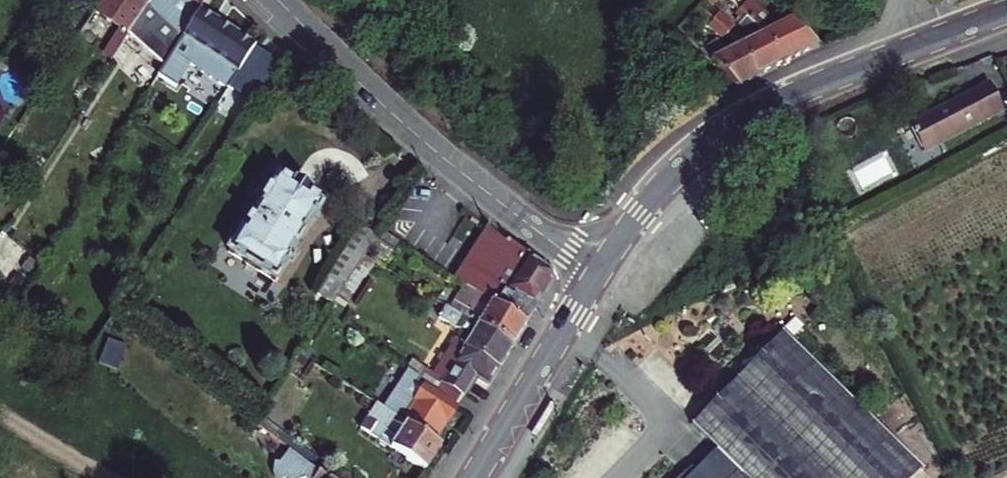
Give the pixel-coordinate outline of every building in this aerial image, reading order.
[(135,20),(147,2),(148,0),(107,0),(135,20)] [(197,10),(204,0),(148,0),(147,2),(182,34),(197,10)] [(720,0),(709,0),(702,7),(731,32),(737,25),(715,5),(720,0)] [(741,10),(768,34),(785,64),(820,47),(795,20),(785,25),(757,0),(750,0),(741,10)] [(724,40),(731,32),(702,7),(696,14),(706,22),(706,24),(724,40)] [(145,92),(155,99),(176,69),(177,70),(195,45),(232,70),(234,70),(252,82),(269,58),(197,10),(182,34),(145,92)] [(785,64),(768,34),(746,45),(764,75),(785,64)] [(740,87),(764,75),(746,45),(713,61),(740,87)] [(915,128),(929,156),(1006,116),(1006,111),(995,86),(915,128)] [(247,229),(246,229),(232,251),(273,278),(287,258),(286,254),(320,203),(304,193),(307,189),(295,181),(293,184),(282,177),(247,229)] [(371,245),(377,236),(361,226),(327,277),(343,288),(354,271),(365,254),(371,245)] [(377,236),(371,245),(379,250),(382,245),(392,252),(399,241),(381,230),(377,236)] [(473,273),(465,285),(525,324),(551,282),(550,271),(507,239),(504,243),(489,230),(464,267),(473,273)] [(365,254),(354,271),(366,279),(378,262),(365,254)] [(456,279),(465,285),(473,273),(464,267),(456,279)] [(525,324),(465,285),(450,308),(511,347),(525,324)] [(498,369),(511,347),(450,308),(445,305),(437,318),(459,332),(453,340),(498,369)] [(690,424),(715,448),(695,469),(692,465),(680,474),(676,477),(913,477),(921,470),(780,332),(690,424)] [(498,369),(453,340),(433,372),(426,368),(424,371),(464,397),(475,380),(486,387),(498,369)] [(314,352),(304,346),(299,354),(308,360),(314,352)] [(412,363),(407,370),(419,378),(424,371),(412,363)] [(424,371),(419,378),(459,405),(464,397),(424,371)] [(459,405),(419,378),(415,383),(422,387),(416,397),(405,390),(397,403),(357,377),(351,387),(377,404),(436,442),(459,405)] [(361,428),(426,472),(443,447),(436,442),(377,404),(361,428)] [(259,414),(254,422),(256,425),(326,477),(327,477),(333,471),(259,414)] [(256,425),(245,439),(289,473),(286,476),(289,477),(326,477),(256,425)]
